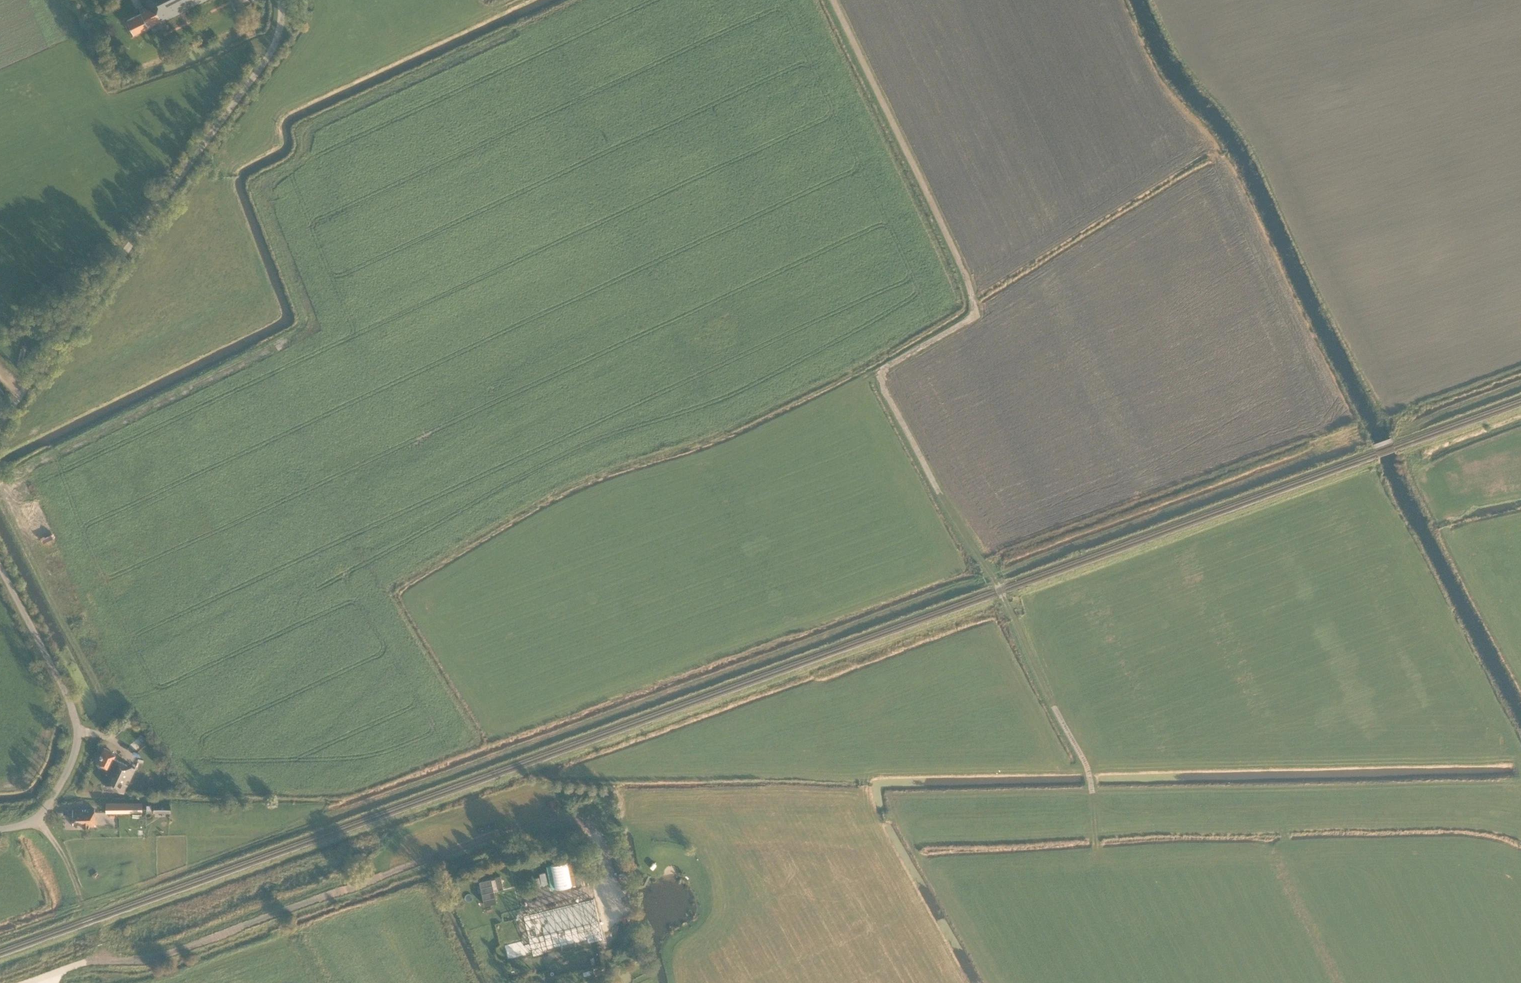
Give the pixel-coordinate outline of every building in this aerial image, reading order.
[(143,7),(139,9),(141,14),(127,21),(134,35),(161,21),(162,22),(206,0),(140,0),(143,7)] [(246,8),(242,0),(232,0),(238,12),(246,8)] [(134,717),(129,721),(135,727),(139,723),(134,717)] [(145,734),(135,743),(140,748),(150,739),(145,734)] [(101,783),(123,794),(135,770),(112,760),(115,755),(103,749),(99,757),(101,758),(98,765),(108,770),(101,783)] [(142,813),(142,802),(106,802),(106,813),(142,813)] [(94,823),(94,808),(72,809),(72,823),(82,822),(82,826),(89,826),(89,823),(94,823)] [(496,862),(443,881),(463,924),(512,905),(496,862)] [(607,937),(598,897),(527,914),(534,942),(528,943),(526,939),(509,943),(512,957),(530,953),(529,951),(536,950),(537,955),(548,952),(547,948),(591,937),(592,941),(607,937)]
